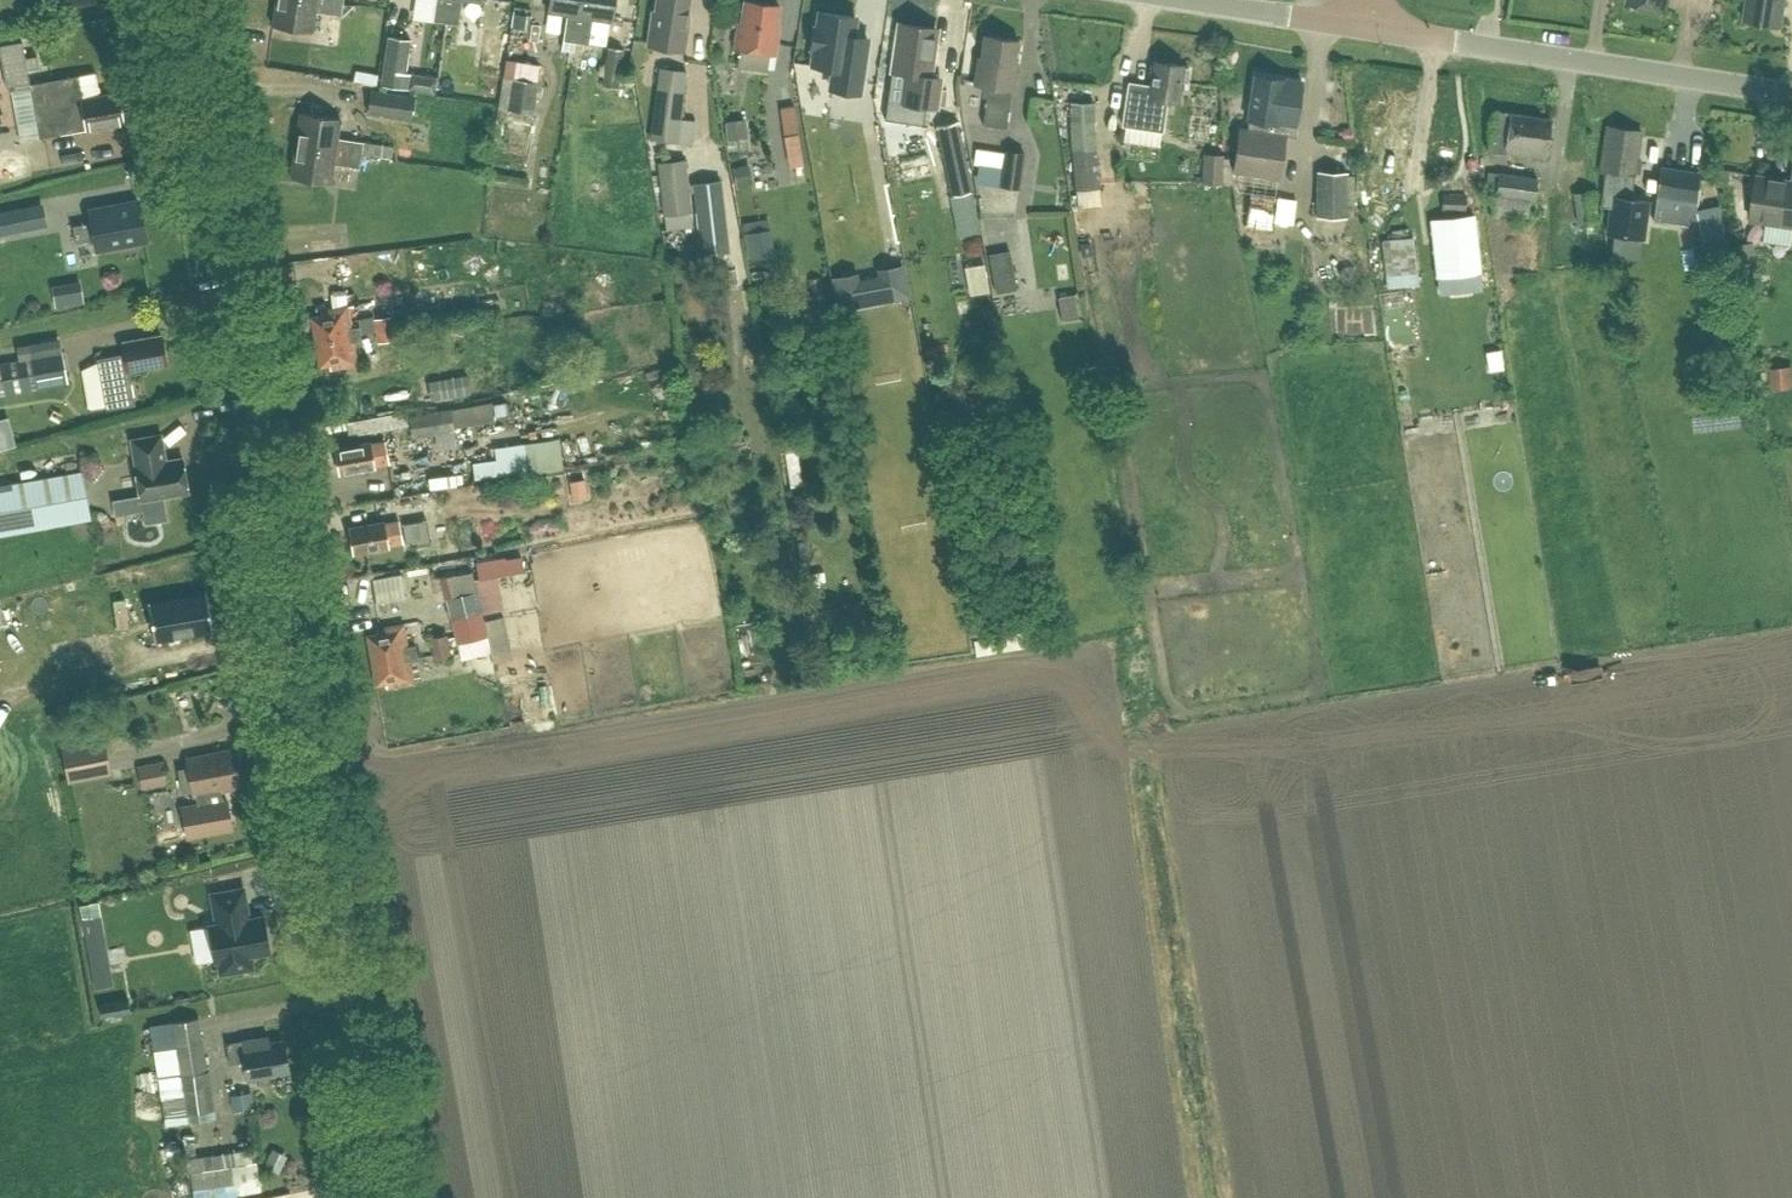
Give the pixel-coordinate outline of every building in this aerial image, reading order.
[(341,16),(343,3),(323,0),(275,0),(271,26),(313,32),(315,12),(341,16)] [(431,21),(445,23),(449,0),(434,0),(431,21)] [(458,25),(462,0),(449,0),(445,23),(458,25)] [(563,41),(576,43),(582,0),(548,0),(547,12),(566,15),(563,41)] [(589,45),(592,19),(613,22),(616,0),(582,0),(576,43),(589,45)] [(646,46),(686,51),(688,41),(691,15),(689,15),(691,0),(655,0),(654,10),(651,10),(647,36),(646,46)] [(735,48),(741,49),(738,66),(769,70),(772,53),(775,54),(778,28),(776,27),(779,5),(744,0),(741,22),(738,22),(735,48)] [(1630,1),(1647,4),(1650,9),(1659,11),(1664,7),(1668,7),(1669,0),(1630,0),(1630,1)] [(1746,19),(1782,25),(1786,0),(1749,0),(1746,19)] [(368,4),(368,17),(389,16),(389,3),(368,4)] [(830,88),(859,92),(867,37),(852,35),(855,16),(820,11),(817,28),(814,27),(811,47),(815,47),(812,65),(833,68),(830,88)] [(512,13),(510,30),(523,32),(525,15),(512,13)] [(895,46),(884,119),(923,125),(926,105),(934,106),(939,78),(930,76),(934,51),(931,51),(935,28),(901,23),(898,46),(895,46)] [(1018,40),(983,35),(979,58),(977,57),(973,84),(987,86),(982,124),(1005,128),(1011,89),(1013,90),(1017,63),(1014,63),(1018,40)] [(404,73),(409,40),(387,37),(380,86),(407,90),(409,74),(404,73)] [(0,46),(0,57),(6,89),(29,85),(30,85),(27,70),(39,68),(37,56),(25,58),(21,42),(0,46)] [(624,49),(609,47),(603,86),(618,88),(624,49)] [(1183,67),(1183,64),(1157,60),(1152,93),(1129,89),(1123,125),(1164,131),(1169,100),(1177,101),(1180,81),(1187,82),(1189,68),(1183,67)] [(514,79),(535,82),(538,65),(517,61),(514,79)] [(661,68),(651,138),(678,142),(687,72),(661,68)] [(104,70),(86,75),(91,92),(108,87),(104,70)] [(1280,177),(1286,134),(1295,135),(1303,81),(1303,80),(1285,78),(1257,74),(1250,118),(1249,128),(1241,127),(1235,171),(1280,177)] [(123,123),(117,93),(83,100),(78,76),(30,85),(29,85),(39,139),(123,123)] [(506,110),(532,114),(537,83),(511,78),(506,110)] [(416,95),(373,88),(369,112),(413,118),(416,95)] [(792,106),(778,109),(783,137),(797,135),(792,106)] [(975,191),(957,109),(935,114),(952,195),(975,191)] [(1550,118),(1496,111),(1491,149),(1545,156),(1550,118)] [(361,154),(363,141),(337,137),(340,118),(299,112),(294,145),(361,154)] [(751,148),(748,118),(726,120),(730,150),(751,148)] [(1603,194),(1613,195),(1610,217),(1608,232),(1613,233),(1629,235),(1631,220),(1646,222),(1649,200),(1631,197),(1635,172),(1639,173),(1641,161),(1637,161),(1641,131),(1608,126),(1602,170),(1606,170),(1603,194)] [(1101,186),(1098,148),(1097,135),(1073,137),(1074,150),(1077,188),(1101,186)] [(334,164),(359,167),(361,154),(294,145),(290,178),(331,184),(334,164)] [(898,155),(902,176),(937,168),(933,148),(898,155)] [(1001,167),(1004,153),(975,149),(973,163),(1001,167)] [(1004,150),(1004,153),(1001,167),(999,185),(1018,188),(1023,153),(1004,150)] [(1204,154),(1203,182),(1224,182),(1225,155),(1204,154)] [(694,211),(687,158),(659,162),(665,214),(666,214),(668,229),(695,226),(693,211),(694,211)] [(1448,163),(1449,184),(1461,183),(1460,162),(1448,163)] [(746,166),(734,168),(737,185),(749,183),(746,166)] [(1349,171),(1314,171),(1316,212),(1349,213),(1349,171)] [(1539,177),(1500,171),(1500,173),(1489,171),(1486,191),(1496,192),(1493,215),(1533,221),(1539,177)] [(1660,171),(1655,200),(1699,206),(1703,177),(1660,171)] [(1778,183),(1774,177),(1758,175),(1751,219),(1791,225),(1791,185),(1778,183)] [(732,251),(723,179),(694,182),(703,254),(732,251)] [(1574,192),(1578,222),(1599,220),(1595,190),(1574,192)] [(1257,196),(1252,222),(1281,228),(1284,216),(1300,219),(1304,195),(1284,192),(1283,201),(1257,196)] [(1466,211),(1466,193),(1442,192),(1443,211),(1466,211)] [(972,196),(950,201),(959,239),(980,234),(972,196)] [(94,240),(96,250),(146,240),(138,200),(88,210),(91,222),(71,226),(75,243),(94,240)] [(0,211),(0,232),(31,225),(27,205),(0,211)] [(1438,276),(1481,272),(1475,214),(1432,219),(1438,276)] [(1613,233),(1611,250),(1639,254),(1641,237),(1629,235),(1613,233)] [(1420,284),(1414,236),(1382,240),(1388,288),(1420,284)] [(1705,243),(1695,245),(1699,267),(1710,265),(1705,243)] [(1754,243),(1732,247),(1736,271),(1759,266),(1754,243)] [(874,247),(850,251),(855,281),(879,277),(874,247)] [(991,274),(1012,271),(1009,253),(989,256),(991,274)] [(881,269),(886,298),(907,295),(902,266),(881,269)] [(839,307),(859,303),(854,274),(834,278),(839,307)] [(819,278),(809,280),(813,307),(823,305),(819,278)] [(1057,296),(1061,320),(1077,318),(1073,294),(1057,296)] [(114,302),(100,303),(102,322),(116,321),(114,302)] [(992,318),(989,304),(981,306),(984,319),(992,318)] [(321,316),(311,318),(315,341),(362,333),(361,326),(351,327),(347,307),(321,311),(321,316)] [(372,315),(359,317),(361,326),(362,333),(375,330),(373,319),(372,315)] [(390,315),(373,319),(375,330),(392,327),(390,315)] [(392,327),(375,330),(377,342),(379,342),(394,339),(392,327)] [(354,342),(363,340),(362,333),(315,341),(319,364),(328,363),(329,368),(358,363),(354,342)] [(161,334),(122,342),(124,354),(97,359),(106,409),(135,404),(129,371),(166,364),(161,334)] [(0,363),(0,395),(68,383),(62,351),(0,363)] [(1771,367),(1773,388),(1791,387),(1791,365),(1771,367)] [(465,373),(425,380),(429,399),(469,391),(465,373)] [(492,402),(452,408),(455,426),(495,420),(492,402)] [(407,407),(372,416),(376,432),(411,423),(407,407)] [(410,415),(414,437),(456,430),(455,426),(452,408),(410,415)] [(140,500),(188,492),(183,457),(166,460),(161,434),(131,439),(136,465),(135,466),(140,500)] [(559,438),(523,443),(527,471),(527,473),(563,468),(559,438)] [(388,464),(384,441),(336,450),(340,473),(376,467),(376,466),(388,464)] [(475,478),(527,471),(523,443),(495,447),(496,459),(472,462),(475,478)] [(472,481),(471,469),(435,471),(436,483),(472,481)] [(0,485),(0,535),(91,519),(82,470),(0,485)] [(571,493),(586,491),(584,477),(569,480),(571,493)] [(456,483),(457,502),(474,500),(473,482),(456,483)] [(426,518),(403,522),(406,544),(429,540),(426,518)] [(402,543),(401,537),(399,522),(384,524),(384,523),(350,528),(353,551),(389,546),(389,544),(402,543)] [(474,562),(478,579),(495,575),(507,572),(503,555),(474,562)] [(405,569),(379,573),(383,596),(409,592),(405,569)] [(448,598),(459,643),(489,635),(484,613),(503,608),(495,575),(478,579),(475,580),(478,590),(448,598)] [(149,603),(148,603),(154,639),(156,639),(155,638),(211,628),(211,629),(213,629),(206,593),(205,593),(205,594),(150,604),(149,603)] [(375,635),(367,637),(375,684),(384,682),(385,687),(414,682),(410,661),(419,659),(417,645),(407,646),(403,623),(374,629),(375,635)] [(446,634),(429,637),(433,661),(451,658),(446,634)] [(69,781),(113,773),(106,736),(62,744),(69,781)] [(192,790),(193,795),(196,795),(197,805),(181,808),(187,836),(232,827),(226,799),(222,800),(220,790),(240,787),(238,776),(239,775),(235,755),(230,756),(229,750),(186,758),(188,767),(178,769),(182,792),(192,790)] [(137,767),(141,787),(167,782),(163,762),(137,767)] [(215,959),(218,958),(220,972),(252,967),(250,953),(269,950),(263,916),(248,918),(243,888),(212,893),(217,923),(209,925),(215,959)] [(100,916),(84,919),(96,988),(112,985),(100,916)] [(98,1006),(100,1018),(128,1013),(126,1001),(98,1006)] [(200,1017),(173,1021),(182,1074),(188,1113),(216,1108),(209,1069),(200,1017)] [(249,1079),(289,1073),(284,1039),(258,1043),(257,1037),(228,1042),(231,1063),(246,1060),(249,1079)] [(251,1092),(231,1095),(233,1109),(253,1107),(251,1092)] [(192,1170),(196,1197),(239,1197),(263,1195),(258,1161),(192,1170)]
